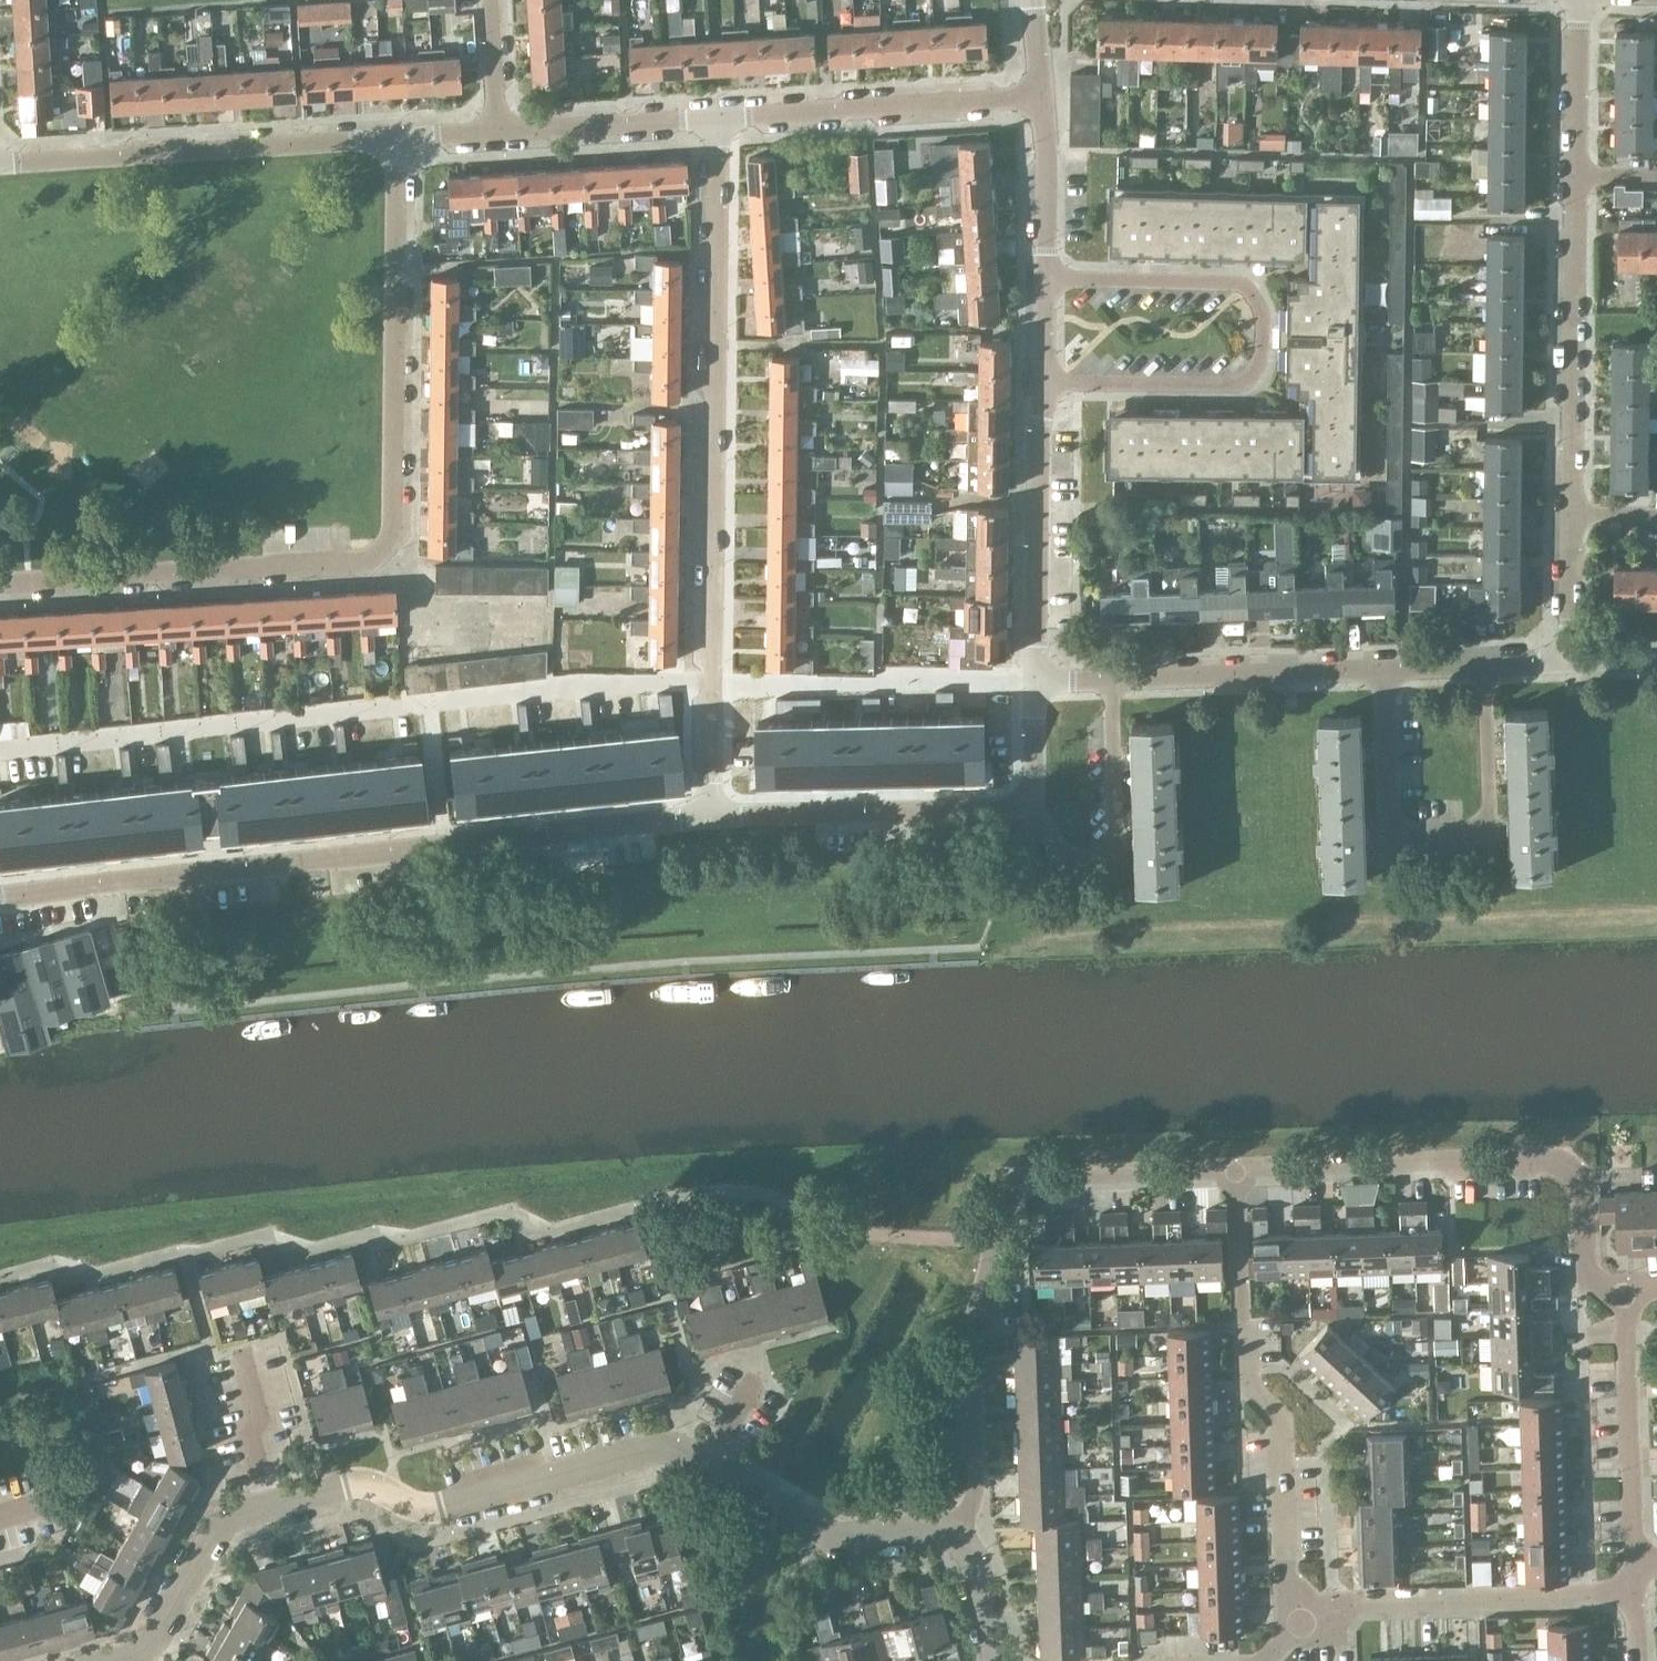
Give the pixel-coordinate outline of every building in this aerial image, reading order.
[(13,10),(44,8),(57,8),(57,0),(12,0),(13,10)] [(91,0),(75,0),(75,11),(92,10),(91,0)] [(452,0),(426,0),(427,12),(454,10),(452,0)] [(562,26),(562,13),(570,13),(569,0),(565,0),(529,3),(531,29),(562,26)] [(380,2),(381,16),(416,16),(416,1),(380,2)] [(598,1),(599,16),(615,15),(614,1),(598,1)] [(14,36),(54,34),(53,22),(45,22),(44,8),(13,10),(14,36)] [(786,25),(786,19),(785,11),(772,12),(774,34),(761,35),(763,66),(790,65),(787,25),(786,25)] [(935,55),(962,53),(959,13),(947,14),(947,23),(933,24),(935,55)] [(959,13),(962,53),(989,51),(987,20),(972,21),(971,13),(959,13)] [(1128,82),(1129,16),(1100,15),(1099,50),(1119,51),(1118,82),(1128,82)] [(935,55),(933,24),(919,25),(919,16),(907,17),(909,57),(935,55)] [(1158,52),(1159,17),(1129,16),(1128,82),(1138,83),(1139,52),(1158,52)] [(883,58),(909,57),(907,17),(894,18),(895,26),(881,27),(883,58)] [(1187,53),(1188,18),(1159,17),(1158,52),(1157,83),(1168,84),(1169,52),(1187,53)] [(1217,54),(1218,18),(1188,18),(1187,53),(1186,84),(1197,84),(1198,53),(1217,54)] [(1246,54),(1247,19),(1218,18),(1217,54),(1216,85),(1227,85),(1228,54),(1246,54)] [(1276,55),(1277,33),(1277,20),(1247,19),(1246,54),(1245,86),(1257,86),(1257,55),(1275,55),(1276,55)] [(830,62),(857,60),(854,20),(837,21),(838,30),(828,31),(830,62)] [(867,20),(854,20),(857,60),(883,58),(881,27),(867,28),(867,20)] [(1330,88),(1332,22),(1302,21),(1302,33),(1301,56),(1303,56),(1318,56),(1318,66),(1321,66),(1320,88),(1330,88)] [(1361,58),(1361,23),(1332,22),(1330,88),(1341,89),(1342,57),(1361,58)] [(1390,59),(1391,24),(1361,23),(1361,58),(1360,89),(1371,89),(1372,58),(1390,59)] [(1446,56),(1446,24),(1428,23),(1427,56),(1446,56)] [(814,32),(804,32),(800,33),(800,24),(787,25),(790,65),(816,63),(814,32)] [(1421,25),(1419,25),(1391,24),(1390,59),(1389,90),(1400,90),(1401,59),(1420,60),(1421,25)] [(573,52),(572,40),(563,41),(562,26),(531,29),(533,55),(573,52)] [(763,66),(761,35),(748,36),(747,27),(735,28),(737,68),(763,66)] [(711,70),(737,68),(735,28),(722,29),(723,38),(709,39),(711,70)] [(1490,60),(1527,60),(1527,31),(1512,31),(1512,30),(1490,30),(1490,60)] [(711,70),(709,39),(695,39),(695,31),(682,32),(685,72),(711,70)] [(1653,62),(1653,32),(1632,31),(1632,32),(1617,32),(1616,62),(1653,62)] [(659,73),(685,72),(682,32),(670,33),(671,41),(657,42),(659,73)] [(1289,62),(1289,33),(1277,33),(1276,55),(1275,55),(1275,62),(1289,62)] [(1301,56),(1302,33),(1289,33),(1289,62),(1302,63),(1303,56),(1301,56)] [(65,36),(54,37),(54,34),(14,36),(16,62),(47,61),(46,47),(55,46),(66,46),(65,36)] [(659,73),(657,42),(643,43),(643,34),(630,35),(631,44),(630,44),(632,75),(659,73)] [(241,101),(239,70),(226,71),(226,63),(225,63),(223,43),(211,43),(213,64),(215,103),(241,101)] [(294,98),(292,67),(278,68),(277,59),(276,48),(263,49),(265,60),(267,100),(294,98)] [(430,49),(433,88),(460,87),(458,56),(444,57),(443,48),(430,49)] [(188,105),(215,103),(213,64),(211,64),(210,49),(198,50),(199,64),(200,64),(201,73),(187,74),(188,105)] [(407,90),(433,88),(430,49),(417,50),(418,58),(405,59),(407,90)] [(136,108),(163,107),(161,67),(159,67),(158,51),(146,52),(147,68),(148,68),(149,77),(135,77),(136,108)] [(354,94),(381,92),(378,52),(366,53),(366,62),(352,63),(354,94)] [(407,90),(405,59),(391,60),(390,52),(378,52),(381,92),(407,90)] [(573,65),(573,64),(573,52),(533,55),(534,81),(566,79),(565,66),(573,65)] [(338,55),(326,56),(328,95),(354,94),(352,63),(339,64),(338,55)] [(301,97),(328,95),(326,56),(313,57),(314,65),(299,66),(301,97)] [(1527,60),(1490,60),(1477,59),(1476,71),(1490,72),(1489,89),(1527,89),(1527,60)] [(241,101),(267,100),(265,60),(253,61),(253,69),(239,70),(241,101)] [(47,61),(16,62),(18,89),(57,87),(57,74),(48,74),(47,61)] [(95,62),(77,61),(75,80),(94,81),(95,62)] [(1653,91),(1653,62),(1616,62),(1616,91),(1653,91)] [(188,105),(187,74),(174,75),(173,66),(161,67),(163,107),(188,105)] [(136,108),(135,77),(121,78),(121,70),(108,71),(109,79),(107,79),(109,110),(136,108)] [(1071,86),(1100,87),(1100,72),(1071,72),(1071,86)] [(101,83),(76,86),(77,98),(75,98),(77,112),(103,110),(101,83)] [(58,99),(64,99),(75,98),(77,98),(76,86),(68,86),(64,86),(57,87),(18,89),(19,116),(59,113),(58,99)] [(1100,100),(1100,87),(1071,86),(1070,100),(1100,100)] [(1526,118),(1527,89),(1489,89),(1489,117),(1526,118)] [(1652,120),(1653,91),(1616,91),(1615,119),(1652,120)] [(1100,114),(1100,100),(1070,100),(1070,114),(1100,114)] [(1100,128),(1100,114),(1070,114),(1070,127),(1100,128)] [(1449,118),(1427,117),(1425,117),(1425,138),(1439,139),(1439,127),(1449,127),(1449,118)] [(1526,147),(1526,118),(1489,117),(1489,146),(1526,147)] [(1652,150),(1652,120),(1615,119),(1615,149),(1631,149),(1631,150),(1652,150)] [(1099,143),(1100,128),(1070,127),(1070,142),(1099,143)] [(988,140),(931,143),(933,173),(961,171),(990,169),(988,140)] [(1526,176),(1526,147),(1489,146),(1488,175),(1526,176)] [(852,189),(868,188),(870,188),(867,152),(849,154),(852,189)] [(777,188),(777,194),(795,193),(794,181),(776,181),(774,154),(749,155),(751,190),(777,188)] [(1146,155),(1131,154),(1131,165),(1145,166),(1146,155)] [(1158,155),(1146,155),(1145,166),(1158,166),(1158,155)] [(1199,156),(1185,155),(1184,167),(1198,167),(1199,156)] [(1199,156),(1198,167),(1211,167),(1212,156),(1199,156)] [(1251,157),(1238,157),(1238,168),(1251,168),(1251,157)] [(1265,157),(1251,157),(1251,168),(1265,168),(1265,157)] [(1291,158),(1291,169),(1304,169),(1305,158),(1291,158)] [(1414,175),(1439,175),(1439,159),(1414,159),(1414,175)] [(649,162),(651,189),(661,189),(685,187),(683,160),(649,162)] [(1402,160),(1391,160),(1391,194),(1406,194),(1407,164),(1402,160)] [(628,191),(651,189),(649,162),(615,164),(617,192),(617,205),(618,205),(619,221),(630,220),(628,204),(628,191)] [(596,193),(617,192),(615,164),(581,166),(583,194),(585,223),(596,222),(595,208),(597,208),(596,193)] [(552,225),(562,224),(561,209),(560,195),(583,194),(581,166),(548,169),(550,196),(551,213),(552,225)] [(551,213),(550,196),(548,169),(514,171),(516,198),(518,227),(529,227),(528,214),(551,213)] [(994,181),(991,181),(990,169),(961,171),(933,173),(918,174),(919,185),(950,183),(952,201),(995,199),(994,181)] [(499,199),(516,198),(514,171),(481,173),(482,201),(484,230),(495,229),(494,214),(500,213),(499,199)] [(466,202),(482,201),(481,173),(447,175),(448,188),(433,189),(436,234),(468,234),(466,202)] [(1525,206),(1526,176),(1488,175),(1488,206),(1510,206),(1510,205),(1525,206)] [(1643,204),(1644,189),(1624,188),(1624,184),(1615,184),(1615,204),(1643,204)] [(778,215),(777,194),(777,188),(751,190),(754,224),(779,222),(779,228),(797,227),(796,215),(778,215)] [(1113,247),(1113,249),(1293,254),(1302,254),(1304,198),(1115,194),(1115,196),(1109,196),(1108,238),(1114,238),(1114,247),(1113,247)] [(1449,216),(1450,198),(1414,197),(1415,216),(1449,216)] [(965,229),(994,228),(997,228),(995,199),(952,201),(936,202),(937,213),(953,212),(953,213),(964,213),(965,229)] [(1353,470),(1354,404),(1357,199),(1309,199),(1308,277),(1288,277),(1288,303),(1284,302),(1282,308),(1281,312),(1280,318),(1280,322),(1278,324),(1280,325),(1279,345),(1278,346),(1279,347),(1280,351),(1280,356),(1282,361),(1283,367),(1287,367),(1287,393),(1307,394),(1307,400),(1300,400),(1299,415),(1111,413),(1111,415),(1113,415),(1113,425),(1107,424),(1106,466),(1112,466),(1112,469),(1353,470)] [(667,218),(666,202),(653,203),(653,219),(667,218)] [(871,209),(838,210),(839,223),(871,222),(871,209)] [(1406,211),(1391,211),(1391,220),(1406,220),(1406,211)] [(1642,265),(1643,217),(1620,216),(1619,226),(1618,265),(1642,265)] [(1656,227),(1656,217),(1643,217),(1642,265),(1656,265),(1656,227)] [(1406,220),(1391,220),(1390,229),(1406,229),(1406,220)] [(781,249),(779,228),(779,222),(754,224),(756,258),(781,256),(781,262),(799,260),(798,250),(781,249)] [(955,259),(996,257),(994,228),(965,229),(937,231),(938,245),(954,244),(955,259)] [(1406,229),(1390,229),(1390,238),(1406,238),(1406,229)] [(1487,263),(1524,264),(1525,234),(1510,234),(1510,233),(1488,233),(1487,263)] [(906,257),(903,234),(879,236),(881,259),(906,257)] [(1406,238),(1390,238),(1390,247),(1406,247),(1406,238)] [(1406,247),(1390,247),(1390,256),(1406,256),(1406,247)] [(655,258),(655,255),(655,253),(653,253),(653,254),(635,254),(635,264),(653,266),(652,287),(652,293),(678,293),(679,258),(655,258)] [(783,283),(781,262),(781,256),(756,258),(758,292),(783,290),(784,296),(810,294),(810,284),(783,283)] [(1406,256),(1390,256),(1390,265),(1405,265),(1406,256)] [(969,288),(998,286),(996,257),(955,259),(940,260),(941,271),(955,270),(956,273),(968,272),(969,288)] [(1524,292),(1524,264),(1487,263),(1487,292),(1524,292)] [(492,266),(493,284),(528,283),(528,264),(492,266)] [(1405,265),(1390,265),(1390,274),(1405,274),(1405,265)] [(1405,274),(1390,274),(1390,283),(1405,283),(1405,274)] [(456,311),(456,316),(474,317),(474,304),(456,304),(456,276),(431,276),(431,310),(456,311)] [(1405,283),(1390,283),(1390,292),(1405,292),(1405,283)] [(971,319),(971,318),(1000,316),(998,286),(969,288),(958,289),(942,290),(942,291),(934,291),(935,306),(959,305),(960,319),(971,319)] [(652,293),(652,287),(635,287),(635,298),(652,300),(652,322),(652,327),(677,327),(678,293),(652,293)] [(785,317),(784,296),(783,290),(758,292),(760,327),(784,325),(785,330),(804,328),(803,317),(785,317)] [(1405,292),(1390,292),(1389,301),(1405,302),(1405,292)] [(1524,321),(1524,292),(1487,292),(1487,321),(1524,321)] [(1405,302),(1389,301),(1389,310),(1405,311),(1405,302)] [(455,339),(456,316),(456,311),(431,310),(430,345),(455,345),(456,351),(473,351),(474,339),(455,339)] [(1405,311),(1389,310),(1389,320),(1405,320),(1405,311)] [(652,327),(652,322),(634,321),(634,333),(652,335),(652,356),(652,361),(677,361),(677,327),(652,327)] [(1523,350),(1524,321),(1487,321),(1486,350),(1523,350)] [(583,356),(583,323),(559,323),(559,356),(583,356)] [(810,337),(824,336),(841,336),(841,326),(810,328),(810,337)] [(1434,331),(1413,330),(1413,350),(1433,350),(1434,331)] [(1009,370),(1009,339),(980,339),(980,369),(1009,370)] [(1649,371),(1650,341),(1613,341),(1613,371),(1649,371)] [(455,373),(456,351),(455,345),(430,345),(430,378),(455,379),(455,384),(473,385),(473,373),(455,373)] [(1404,351),(1389,350),(1389,359),(1404,360),(1404,351)] [(1523,379),(1523,350),(1486,350),(1486,378),(1523,379)] [(652,361),(652,356),(634,356),(634,367),(651,369),(651,396),(676,396),(677,361),(652,361)] [(797,390),(797,397),(815,397),(815,385),(797,383),(798,356),(773,356),(772,390),(797,390)] [(879,358),(842,358),(841,372),(879,373),(879,358)] [(1404,360),(1389,359),(1388,368),(1404,369),(1404,360)] [(1404,369),(1388,368),(1388,378),(1404,378),(1404,369)] [(953,379),(966,380),(969,380),(969,369),(953,369),(953,379)] [(1009,398),(1009,370),(980,369),(980,398),(1009,398)] [(1649,371),(1613,371),(1613,399),(1649,400),(1649,385),(1656,385),(1656,372),(1649,372),(1649,371)] [(454,407),(455,384),(455,379),(430,378),(429,412),(454,413),(454,418),(472,419),(473,407),(454,407)] [(1404,378),(1388,378),(1388,387),(1404,387),(1404,378)] [(1412,378),(1412,418),(1438,418),(1439,392),(1420,391),(1420,378),(1412,378)] [(1523,379),(1486,378),(1463,378),(1463,392),(1486,392),(1486,409),(1507,409),(1507,408),(1523,409),(1523,379)] [(1404,387),(1388,387),(1388,396),(1404,396),(1404,387)] [(797,418),(797,397),(797,390),(772,390),(772,423),(797,424),(797,431),(815,431),(815,420),(797,418)] [(1404,396),(1388,396),(1388,405),(1404,405),(1404,396)] [(1009,428),(1009,398),(980,398),(980,399),(969,399),(969,398),(953,397),(953,409),(968,409),(968,427),(980,427),(1009,428)] [(916,410),(916,398),(889,398),(888,410),(916,410)] [(1649,400),(1613,399),(1612,428),(1649,429),(1649,415),(1656,415),(1656,401),(1649,401),(1649,400)] [(1404,405),(1388,405),(1388,414),(1403,414),(1404,405)] [(591,427),(592,409),(556,408),(555,425),(591,427)] [(453,441),(454,418),(454,413),(429,412),(429,447),(454,447),(454,453),(472,453),(472,442),(453,441)] [(650,453),(676,453),(676,419),(653,418),(653,413),(651,413),(633,413),(633,424),(651,426),(651,448),(650,453)] [(1403,414),(1388,414),(1388,423),(1403,423),(1403,414)] [(548,420),(509,420),(509,434),(521,434),(534,447),(548,447),(548,420)] [(796,452),(797,431),(797,424),(772,423),(771,458),(796,458),(796,465),(815,466),(835,466),(835,455),(815,454),(796,452)] [(1403,423),(1388,423),(1388,432),(1403,432),(1403,423)] [(1434,427),(1412,426),(1411,459),(1434,459),(1434,427)] [(1008,457),(1009,428),(980,427),(968,427),(953,427),(953,428),(946,428),(945,439),(967,439),(967,456),(979,457),(1008,457)] [(1649,429),(1612,428),(1612,457),(1648,458),(1648,443),(1656,443),(1656,430),(1649,429)] [(1403,432),(1388,432),(1387,441),(1403,441),(1403,432)] [(885,455),(908,455),(908,437),(885,436),(885,455)] [(1485,467),(1522,467),(1522,438),(1507,437),(1485,437),(1485,467)] [(1403,441),(1387,441),(1387,450),(1403,450),(1403,441)] [(453,475),(454,453),(454,447),(429,447),(428,481),(453,481),(453,487),(471,488),(471,475),(453,475)] [(650,487),(675,488),(676,453),(650,453),(651,448),(633,447),(633,449),(616,449),(616,459),(632,460),(632,459),(650,460),(650,482),(650,487)] [(1403,450),(1387,450),(1387,459),(1403,459),(1403,450)] [(967,456),(967,487),(1008,487),(1008,457),(979,457),(967,456)] [(1648,488),(1648,458),(1612,457),(1612,487),(1627,487),(1627,488),(1648,488)] [(796,486),(796,465),(796,458),(771,458),(771,492),(796,492),(796,498),(814,499),(814,488),(796,486)] [(886,461),(886,491),(913,491),(913,461),(886,461)] [(1522,496),(1522,467),(1485,467),(1485,496),(1522,496)] [(1403,476),(1387,476),(1387,510),(1402,511),(1403,476)] [(452,509),(453,487),(453,481),(428,481),(428,515),(452,515),(452,521),(471,522),(471,510),(452,509)] [(675,488),(650,487),(650,482),(632,482),(632,493),(650,495),(650,516),(649,522),(675,522),(675,488)] [(796,520),(796,498),(796,492),(771,492),(770,526),(796,526),(796,533),(814,534),(814,522),(796,520)] [(1140,492),(1127,492),(1127,503),(1140,503),(1140,492)] [(1154,492),(1140,492),(1140,503),(1153,503),(1154,492)] [(1193,492),(1180,492),(1180,503),(1193,503),(1193,492)] [(1207,492),(1193,492),(1193,503),(1207,503),(1207,492)] [(1247,492),(1233,492),(1233,503),(1247,503),(1247,492)] [(1260,492),(1247,492),(1247,503),(1260,503),(1260,492)] [(1352,492),(1352,509),(1372,509),(1372,492),(1352,492)] [(1286,493),(1286,504),(1299,504),(1300,493),(1286,493)] [(1485,496),(1484,524),(1521,525),(1522,496),(1485,496)] [(869,515),(868,498),(853,498),(854,515),(869,515)] [(932,519),(932,500),(932,499),(885,499),(885,519),(932,519)] [(978,536),(1008,537),(1008,507),(979,506),(967,507),(966,536),(967,536),(978,536)] [(452,543),(452,521),(452,515),(428,515),(427,549),(451,550),(450,555),(452,555),(452,554),(470,555),(470,544),(452,543)] [(1402,515),(1382,515),(1381,544),(1402,544),(1402,515)] [(649,522),(650,516),(632,516),(632,518),(615,518),(615,528),(642,530),(650,531),(649,550),(649,555),(674,556),(675,522),(649,522)] [(1620,536),(1620,526),(1621,521),(1611,521),(1611,536),(1620,536)] [(1521,554),(1521,525),(1484,524),(1484,553),(1521,554)] [(852,539),(869,539),(869,525),(852,525),(852,539)] [(795,554),(796,533),(796,526),(770,526),(770,560),(795,561),(795,567),(813,567),(813,556),(795,554)] [(966,565),(967,565),(978,565),(1007,566),(1008,537),(978,536),(967,536),(966,536),(951,535),(951,536),(935,536),(935,547),(951,547),(951,546),(966,546),(966,565)] [(649,555),(649,550),(631,549),(631,561),(649,563),(649,584),(649,590),(674,590),(674,556),(649,555)] [(1521,582),(1521,554),(1484,553),(1484,582),(1521,582)] [(1345,582),(1346,609),(1395,608),(1394,556),(1374,556),(1375,569),(1362,581),(1346,582),(1345,582)] [(1345,582),(1346,582),(1346,557),(1325,558),(1326,583),(1298,584),(1297,584),(1298,611),(1346,609),(1345,582)] [(1297,559),(1277,560),(1277,558),(1264,558),(1264,567),(1248,567),(1248,561),(1247,561),(1248,612),(1298,611),(1297,584),(1298,584),(1297,559)] [(795,588),(795,567),(795,561),(770,560),(770,594),(795,595),(795,601),(813,602),(813,590),(795,588)] [(1200,614),(1248,612),(1247,561),(1228,562),(1228,563),(1215,563),(1216,587),(1200,587),(1199,587),(1200,614)] [(578,582),(578,564),(554,563),(553,582),(578,582)] [(1151,589),(1150,589),(1151,616),(1200,614),(1199,587),(1200,587),(1199,563),(1180,564),(1180,568),(1151,569),(1151,589)] [(459,577),(459,564),(435,564),(434,577),(459,577)] [(472,590),(472,564),(459,564),(459,577),(459,590),(472,590)] [(484,590),(484,564),(472,564),(472,590),(484,590)] [(496,590),(497,564),(484,564),(484,590),(496,590)] [(509,590),(509,564),(497,564),(496,590),(509,590)] [(521,591),(521,565),(509,564),(509,590),(521,591)] [(1638,602),(1639,565),(1615,564),(1614,602),(1638,602)] [(533,591),(534,565),(521,565),(521,591),(533,591)] [(533,591),(545,591),(546,591),(546,565),(534,565),(533,591)] [(951,566),(935,566),(935,576),(951,576),(951,575),(966,576),(965,594),(967,594),(978,595),(1007,595),(1007,566),(978,565),(967,565),(966,565),(951,565),(951,566)] [(1150,589),(1151,589),(1151,569),(1151,565),(1131,565),(1131,590),(1101,591),(1102,617),(1151,616),(1150,589)] [(1639,565),(1638,602),(1656,603),(1656,565),(1639,565)] [(459,590),(459,577),(434,577),(434,590),(459,590)] [(578,604),(578,582),(553,582),(553,603),(578,604)] [(1521,582),(1484,582),(1470,582),(1470,611),(1484,611),(1484,612),(1505,613),(1505,612),(1520,612),(1521,582)] [(1409,583),(1409,608),(1433,608),(1434,583),(1409,583)] [(649,590),(649,584),(631,584),(631,595),(649,597),(648,618),(648,623),(673,624),(674,590),(649,590)] [(394,617),(392,590),(392,589),(358,591),(359,619),(361,632),(362,647),(373,647),(372,632),(376,632),(375,618),(394,617)] [(326,621),(359,619),(358,591),(324,593),(326,621)] [(309,622),(326,621),(324,593),(291,595),(292,623),(292,637),(293,637),(294,652),(305,651),(304,638),(310,637),(309,622)] [(794,622),(795,601),(795,595),(770,594),(769,629),(794,629),(794,636),(812,636),(813,624),(794,622)] [(965,605),(965,623),(966,623),(1006,624),(1007,595),(978,595),(967,594),(965,594),(951,594),(950,605),(965,605)] [(292,623),(291,595),(257,598),(259,625),(292,623)] [(225,628),(259,625),(257,598),(223,600),(225,628)] [(200,629),(225,628),(223,600),(190,602),(192,630),(191,630),(192,643),(193,659),(204,658),(203,643),(202,643),(200,629)] [(192,630),(190,602),(156,604),(157,632),(159,646),(160,661),(171,660),(170,647),(174,646),(173,631),(191,630),(192,630)] [(132,634),(157,632),(156,604),(122,606),(124,634),(125,648),(126,663),(137,663),(136,647),(134,647),(134,644),(132,644),(132,634)] [(90,637),(124,634),(122,606),(89,609),(90,637)] [(57,639),(90,637),(89,609),(55,611),(57,639)] [(23,641),(57,639),(55,611),(21,613),(23,641)] [(23,641),(21,613),(0,614),(0,672),(3,672),(2,656),(4,656),(3,642),(23,641)] [(648,623),(648,618),(631,618),(630,629),(648,631),(648,672),(657,673),(657,659),(673,659),(673,624),(648,623)] [(1006,654),(1006,624),(966,623),(965,623),(950,623),(950,634),(965,634),(965,654),(960,654),(960,665),(961,665),(992,666),(993,654),(1006,654)] [(794,657),(794,636),(794,629),(769,629),(769,663),(793,664),(792,669),(812,669),(812,658),(794,657)] [(328,650),(339,649),(338,633),(327,634),(328,650)] [(270,638),(260,639),(261,654),(271,654),(270,638)] [(873,668),(873,639),(861,638),(860,668),(873,668)] [(237,640),(226,641),(227,657),(238,656),(237,640)] [(534,650),(536,676),(546,674),(546,648),(534,650)] [(92,666),(104,665),(103,650),(91,650),(92,666)] [(524,677),(536,676),(534,650),(522,651),(524,677)] [(512,678),(524,677),(522,651),(509,652),(512,678)] [(69,652),(58,652),(59,668),(70,667),(69,652)] [(499,680),(512,678),(509,652),(497,654),(499,680)] [(35,654),(24,654),(25,670),(36,670),(35,654)] [(486,681),(499,680),(497,654),(484,655),(486,681)] [(473,683),(486,681),(484,655),(471,657),(473,683)] [(460,684),(473,683),(471,657),(458,658),(460,684)] [(447,686),(460,684),(458,658),(444,660),(447,686)] [(434,687),(447,686),(444,660),(431,661),(434,687)] [(421,689),(434,687),(431,661),(418,663),(421,689)] [(406,691),(421,689),(418,663),(404,664),(406,691)] [(936,689),(936,703),(945,703),(945,689),(936,689)] [(945,689),(945,703),(954,703),(954,689),(945,689)] [(657,702),(671,700),(670,692),(657,693),(657,702)] [(871,695),(862,695),(862,709),(871,708),(871,695)] [(880,695),(871,695),(871,708),(880,708),(880,695)] [(812,697),(812,710),(821,710),(821,696),(812,697)] [(776,697),(777,711),(785,710),(785,697),(776,697)] [(785,697),(785,710),(794,710),(794,697),(785,697)] [(794,697),(794,710),(803,710),(803,697),(794,697)] [(803,697),(803,710),(812,710),(812,697),(803,697)] [(658,711),(672,709),(671,700),(657,702),(658,711)] [(581,719),(590,718),(589,705),(580,706),(581,719)] [(1553,836),(1557,836),(1557,824),(1552,824),(1550,755),(1554,755),(1554,742),(1549,743),(1548,707),(1507,709),(1513,873),(1554,871),(1553,836)] [(658,711),(659,719),(673,718),(672,709),(658,711)] [(517,712),(518,725),(527,725),(525,711),(517,712)] [(1326,880),(1367,878),(1361,714),(1320,715),(1321,751),(1316,751),(1317,763),(1322,763),(1324,831),(1319,832),(1320,844),(1325,844),(1326,880)] [(758,721),(759,779),(795,779),(795,773),(802,773),(811,773),(811,778),(985,774),(984,715),(948,716),(949,725),(794,729),(793,720),(758,721)] [(583,732),(592,731),(590,718),(581,719),(583,732)] [(660,728),(673,727),(673,718),(659,719),(660,728)] [(1179,849),(1184,849),(1184,837),(1179,837),(1176,768),(1181,768),(1180,756),(1176,756),(1174,721),(1133,722),(1139,886),(1180,885),(1179,849)] [(335,736),(343,735),(342,722),(333,723),(335,736)] [(518,725),(519,739),(528,738),(527,725),(518,725)] [(449,750),(455,809),(628,791),(627,785),(637,784),(643,783),(644,789),(680,785),(673,727),(638,731),(639,739),(485,755),(484,747),(449,750)] [(271,744),(280,743),(279,730),(270,731),(271,744)] [(229,735),(230,744),(244,743),(243,734),(229,735)] [(447,735),(448,744),(461,743),(460,734),(447,735)] [(336,750),(345,749),(343,735),(335,736),(336,750)] [(404,749),(417,748),(416,739),(403,741),(404,749)] [(155,744),(156,753),(169,751),(168,742),(155,744)] [(230,744),(231,753),(245,752),(244,743),(230,744)] [(273,757),(282,756),(280,743),(271,744),(273,757)] [(119,748),(120,761),(129,760),(127,747),(119,748)] [(157,761),(170,760),(169,751),(156,753),(157,761)] [(237,761),(245,760),(245,752),(231,753),(232,762),(237,761)] [(199,838),(198,827),(212,826),(218,825),(220,836),(253,832),(424,813),(418,754),(382,758),(383,767),(291,778),(290,769),(247,774),(238,775),(168,782),(159,783),(116,788),(117,797),(25,807),(24,799),(0,801),(0,860),(199,838)] [(55,755),(56,768),(65,767),(64,754),(55,755)] [(120,761),(122,774),(130,773),(129,760),(120,761)] [(157,761),(158,770),(171,769),(170,760),(157,761)] [(238,775),(247,774),(245,760),(237,761),(238,775)] [(65,767),(56,768),(58,781),(67,780),(65,767)] [(158,770),(159,783),(168,782),(166,769),(158,770)] [(117,938),(128,935),(126,926),(114,929),(117,938)] [(73,1009),(108,999),(88,929),(0,954),(0,1025),(6,1047),(47,1035),(42,1017),(73,1009)] [(119,947),(131,944),(128,935),(117,938),(119,947)] [(122,956),(134,953),(131,944),(119,947),(122,956)] [(155,949),(141,953),(146,971),(146,972),(147,972),(160,968),(155,949)] [(125,965),(136,962),(134,953),(122,956),(125,965)] [(1642,1191),(1645,1253),(1656,1252),(1656,1190),(1642,1191)] [(1628,1254),(1645,1253),(1642,1191),(1615,1192),(1615,1195),(1599,1196),(1600,1219),(1616,1219),(1617,1251),(1628,1250),(1628,1254)] [(1413,1201),(1416,1270),(1443,1269),(1441,1228),(1430,1228),(1427,1224),(1426,1200),(1413,1201)] [(1389,1271),(1416,1270),(1413,1201),(1399,1201),(1400,1225),(1398,1230),(1387,1230),(1389,1271)] [(1389,1271),(1387,1230),(1377,1230),(1374,1226),(1373,1202),(1360,1203),(1362,1272),(1389,1271)] [(1336,1273),(1362,1272),(1360,1203),(1346,1203),(1347,1228),(1345,1232),(1334,1232),(1336,1273)] [(1336,1273),(1334,1232),(1323,1233),(1321,1229),(1320,1204),(1306,1205),(1309,1274),(1336,1273)] [(1283,1275),(1309,1274),(1306,1205),(1293,1205),(1294,1230),(1292,1234),(1281,1234),(1283,1275)] [(1283,1275),(1281,1234),(1270,1235),(1268,1231),(1267,1206),(1253,1207),(1255,1276),(1283,1275)] [(1222,1237),(1227,1237),(1226,1207),(1206,1208),(1207,1232),(1205,1237),(1194,1237),(1196,1278),(1223,1277),(1222,1237)] [(1196,1278),(1194,1237),(1184,1238),(1181,1234),(1180,1209),(1167,1210),(1169,1279),(1196,1278)] [(1143,1280),(1169,1279),(1167,1210),(1153,1210),(1154,1234),(1152,1239),(1141,1239),(1143,1280)] [(1143,1280),(1141,1239),(1130,1239),(1128,1235),(1127,1211),(1114,1212),(1116,1281),(1143,1280)] [(1090,1282),(1116,1281),(1114,1212),(1100,1212),(1101,1236),(1099,1241),(1088,1241),(1090,1282)] [(1090,1282),(1088,1241),(1077,1241),(1075,1237),(1074,1213),(1061,1214),(1064,1297),(1072,1296),(1072,1283),(1090,1282)] [(1055,1297),(1064,1297),(1061,1214),(1047,1214),(1048,1238),(1046,1243),(1034,1243),(1036,1284),(1054,1283),(1055,1297)] [(606,1226),(615,1259),(646,1251),(637,1220),(622,1224),(621,1222),(606,1226)] [(619,1272),(615,1259),(606,1226),(592,1230),(592,1232),(578,1236),(586,1267),(605,1262),(609,1275),(619,1272)] [(557,1275),(586,1267),(578,1236),(563,1240),(563,1237),(548,1241),(557,1275)] [(561,1289),(557,1275),(548,1241),(533,1246),(534,1248),(519,1252),(528,1283),(546,1278),(550,1292),(561,1289)] [(489,1258),(490,1258),(487,1246),(471,1250),(472,1253),(457,1257),(465,1287),(494,1280),(495,1279),(489,1258)] [(802,1325),(828,1318),(808,1246),(796,1250),(804,1280),(791,1283),(802,1325)] [(330,1291),(360,1283),(351,1250),(336,1254),(337,1257),(322,1261),(330,1291)] [(497,1291),(528,1283),(519,1252),(504,1256),(504,1254),(490,1258),(489,1258),(495,1279),(494,1280),(497,1291)] [(1489,1282),(1558,1279),(1558,1266),(1534,1266),(1530,1264),(1529,1253),(1488,1254),(1489,1282)] [(264,1277),(265,1277),(259,1256),(243,1261),(242,1258),(228,1262),(237,1294),(265,1286),(266,1286),(264,1277)] [(444,1293),(465,1287),(457,1257),(443,1261),(442,1258),(427,1263),(440,1309),(448,1306),(444,1293)] [(310,1297),(330,1291),(322,1261),(308,1265),(307,1262),(291,1266),(300,1299),(304,1312),(313,1310),(310,1297)] [(240,1307),(237,1294),(228,1262),(213,1266),(214,1268),(198,1272),(206,1303),(225,1297),(229,1311),(240,1307)] [(429,1312),(440,1309),(427,1263),(412,1267),(413,1269),(398,1273),(407,1303),(425,1299),(429,1312)] [(165,1315),(161,1302),(182,1297),(174,1266),(159,1270),(158,1267),(143,1272),(155,1318),(165,1315)] [(281,1305),(300,1299),(291,1266),(277,1270),(278,1273),(265,1277),(264,1277),(266,1286),(265,1286),(273,1313),(283,1310),(281,1305)] [(802,1325),(791,1283),(775,1288),(770,1267),(759,1270),(776,1332),(802,1325)] [(751,1339),(776,1332),(759,1270),(748,1273),(753,1293),(739,1297),(751,1339)] [(146,1321),(155,1318),(143,1272),(129,1275),(129,1278),(115,1282),(123,1313),(142,1307),(146,1321)] [(385,1309),(407,1303),(398,1273),(383,1277),(383,1274),(367,1278),(380,1325),(389,1323),(385,1309)] [(57,1298),(55,1292),(51,1278),(36,1282),(35,1279),(20,1283),(29,1317),(58,1309),(59,1308),(57,1298)] [(1490,1308),(1531,1307),(1531,1296),(1535,1293),(1559,1293),(1558,1279),(1489,1282),(1490,1308)] [(751,1339),(739,1297),(724,1301),(718,1281),(708,1283),(725,1346),(751,1339)] [(102,1318),(123,1313),(115,1282),(100,1286),(100,1284),(85,1288),(97,1334),(106,1332),(102,1318)] [(29,1317),(20,1283),(5,1287),(6,1290),(0,1291),(0,1324),(29,1317)] [(698,1353),(725,1346),(708,1283),(695,1287),(701,1307),(687,1311),(698,1353)] [(87,1337),(97,1334),(85,1288),(69,1292),(70,1294),(57,1298),(59,1308),(58,1309),(64,1329),(83,1323),(87,1337)] [(1491,1335),(1560,1332),(1560,1319),(1536,1320),(1532,1317),(1531,1307),(1490,1308),(1491,1335)] [(1117,1315),(1098,1316),(1098,1326),(1117,1325),(1117,1315)] [(1317,1369),(1344,1339),(1327,1323),(1300,1353),(1317,1369)] [(627,1332),(644,1395),(670,1387),(658,1346),(643,1350),(638,1329),(627,1332)] [(1211,1351),(1210,1330),(1210,1329),(1169,1330),(1170,1353),(1211,1351)] [(618,1401),(644,1395),(627,1332),(616,1335),(621,1356),(606,1360),(618,1401)] [(1492,1361),(1533,1360),(1533,1349),(1537,1346),(1561,1346),(1560,1332),(1491,1335),(1492,1361)] [(558,1353),(561,1337),(547,1334),(543,1350),(558,1353)] [(1078,1343),(1078,1334),(1064,1334),(1064,1344),(1078,1343)] [(1015,1364),(1059,1362),(1058,1335),(1014,1336),(1015,1364)] [(1333,1385),(1361,1355),(1344,1339),(1317,1369),(1333,1385)] [(618,1401),(606,1360),(592,1364),(586,1343),(575,1346),(592,1409),(618,1401)] [(494,1372),(505,1413),(532,1406),(515,1344),(504,1348),(509,1368),(494,1372)] [(566,1416),(592,1409),(575,1346),(565,1349),(570,1369),(555,1374),(566,1416)] [(1171,1376),(1212,1374),(1211,1351),(1170,1353),(1171,1376)] [(1350,1400),(1378,1370),(1361,1355),(1333,1385),(1350,1400)] [(505,1413),(494,1372),(479,1376),(474,1356),(463,1359),(480,1420),(505,1413)] [(152,1398),(185,1389),(181,1374),(179,1375),(175,1359),(144,1368),(144,1369),(127,1374),(131,1386),(148,1381),(152,1398)] [(454,1427),(480,1420),(463,1359),(451,1362),(457,1383),(443,1386),(454,1427)] [(1533,1360),(1492,1361),(1493,1389),(1562,1386),(1562,1372),(1538,1373),(1534,1370),(1533,1360)] [(1132,1376),(1131,1361),(1114,1362),(1115,1376),(1132,1376)] [(1017,1390),(1060,1389),(1059,1362),(1015,1364),(1017,1390)] [(331,1367),(348,1429),(373,1422),(361,1380),(346,1384),(341,1364),(331,1367)] [(321,1437),(348,1429),(331,1367),(318,1370),(324,1390),(310,1394),(321,1437)] [(454,1427),(443,1386),(428,1391),(422,1369),(411,1372),(428,1434),(454,1427)] [(1378,1370),(1350,1400),(1367,1416),(1395,1386),(1378,1370)] [(402,1441),(428,1434),(411,1372),(401,1375),(406,1396),(391,1400),(402,1441)] [(1172,1398),(1212,1397),(1212,1374),(1171,1376),(1172,1398)] [(1080,1388),(1079,1378),(1065,1379),(1066,1389),(1080,1388)] [(1080,1388),(1066,1389),(1066,1397),(1081,1396),(1080,1388)] [(160,1427),(191,1419),(187,1405),(189,1404),(185,1389),(152,1398),(152,1399),(135,1404),(138,1413),(155,1409),(160,1427)] [(1018,1417),(1061,1415),(1060,1389),(1017,1390),(1018,1417)] [(1172,1421),(1213,1419),(1212,1397),(1172,1398),(1172,1421)] [(1521,1422),(1562,1420),(1561,1397),(1520,1399),(1521,1422)] [(1019,1443),(1062,1442),(1061,1415),(1018,1417),(1019,1443)] [(168,1458),(202,1449),(197,1433),(195,1433),(191,1419),(160,1427),(168,1458)] [(1173,1444),(1214,1442),(1213,1419),(1172,1421),(1173,1444)] [(1522,1444),(1563,1443),(1562,1420),(1521,1422),(1522,1444)] [(1068,1442),(1081,1441),(1081,1431),(1067,1432),(1068,1442)] [(1460,1439),(1459,1431),(1450,1431),(1450,1439),(1460,1439)] [(1369,1451),(1408,1450),(1407,1433),(1369,1435),(1369,1451)] [(1068,1450),(1081,1450),(1081,1441),(1068,1442),(1068,1450)] [(1020,1470),(1063,1468),(1062,1442),(1019,1443),(1020,1470)] [(1174,1466),(1215,1465),(1214,1442),(1173,1444),(1174,1466)] [(1523,1467),(1564,1465),(1563,1443),(1522,1444),(1523,1467)] [(1120,1447),(1120,1461),(1132,1461),(1132,1446),(1120,1447)] [(1370,1467),(1408,1466),(1408,1450),(1369,1451),(1370,1467)] [(1451,1464),(1461,1464),(1460,1456),(1451,1456),(1451,1464)] [(197,1477),(167,1460),(151,1459),(150,1468),(162,1469),(152,1488),(180,1503),(187,1489),(190,1491),(197,1477)] [(442,1465),(446,1476),(465,1470),(461,1459),(442,1465)] [(1175,1489),(1216,1488),(1215,1465),(1174,1466),(1175,1489)] [(1524,1490),(1565,1488),(1564,1465),(1523,1467),(1524,1490)] [(1370,1483),(1409,1482),(1408,1466),(1370,1467),(1370,1483)] [(1021,1496),(1064,1495),(1063,1468),(1020,1470),(1021,1496)] [(1120,1473),(1121,1491),(1137,1490),(1136,1473),(1120,1473)] [(1371,1499),(1396,1499),(1409,1498),(1409,1482),(1370,1483),(1371,1498),(1371,1499)] [(1070,1495),(1083,1494),(1082,1484),(1069,1484),(1070,1495)] [(172,1516),(180,1503),(152,1488),(137,1514),(167,1531),(175,1518),(172,1516)] [(1452,1497),(1462,1497),(1462,1488),(1452,1489),(1452,1497)] [(1524,1512),(1565,1511),(1565,1488),(1524,1490),(1524,1512)] [(1070,1503),(1084,1502),(1083,1494),(1070,1495),(1070,1503)] [(1198,1519),(1239,1517),(1238,1494),(1197,1495),(1198,1519)] [(1065,1521),(1065,1520),(1064,1495),(1021,1496),(1022,1524),(1036,1523),(1036,1522),(1065,1521)] [(1396,1514),(1396,1499),(1371,1499),(1371,1498),(1358,1499),(1358,1515),(1396,1514)] [(1132,1503),(1133,1521),(1147,1520),(1146,1502),(1132,1503)] [(1525,1535),(1566,1533),(1565,1511),(1524,1512),(1525,1535)] [(160,1544),(167,1531),(137,1514),(122,1540),(151,1556),(158,1543),(160,1544)] [(1359,1531),(1397,1530),(1396,1514),(1358,1515),(1359,1531)] [(1199,1541),(1240,1540),(1239,1517),(1198,1519),(1199,1541)] [(647,1524),(656,1559),(658,1565),(681,1559),(672,1524),(666,1526),(664,1519),(647,1524)] [(656,1559),(647,1524),(641,1526),(639,1520),(621,1525),(622,1526),(609,1529),(616,1558),(630,1554),(636,1577),(647,1574),(644,1563),(656,1559)] [(1037,1549),(1082,1547),(1082,1520),(1065,1520),(1065,1521),(1036,1522),(1036,1523),(1037,1549)] [(1133,1528),(1133,1545),(1148,1544),(1147,1528),(1133,1528)] [(603,1561),(616,1558),(609,1529),(596,1533),(596,1532),(577,1537),(579,1543),(573,1544),(584,1585),(597,1581),(598,1588),(610,1585),(603,1561)] [(1359,1547),(1397,1546),(1397,1530),(1359,1531),(1359,1547)] [(1526,1557),(1567,1556),(1566,1533),(1525,1535),(1526,1557)] [(1086,1547),(1100,1546),(1100,1537),(1086,1537),(1086,1547)] [(359,1585),(370,1582),(373,1595),(386,1592),(372,1538),(354,1543),(355,1549),(350,1550),(359,1585)] [(143,1570),(151,1556),(122,1540),(112,1559),(86,1545),(82,1553),(93,1559),(137,1584),(145,1571),(143,1570)] [(584,1585),(573,1544),(568,1546),(566,1540),(549,1545),(562,1596),(574,1593),(573,1588),(584,1585)] [(1200,1564),(1240,1562),(1240,1540),(1199,1541),(1200,1564)] [(1148,1544),(1133,1545),(1134,1559),(1148,1559),(1148,1544)] [(359,1585),(350,1550),(344,1552),(342,1545),(324,1550),(335,1592),(359,1585)] [(563,1598),(562,1596),(549,1545),(531,1549),(533,1555),(527,1557),(536,1592),(548,1589),(551,1601),(563,1598)] [(1087,1556),(1100,1555),(1100,1546),(1086,1547),(1087,1556)] [(1360,1563),(1398,1562),(1397,1546),(1359,1547),(1360,1563)] [(1038,1575),(1083,1574),(1082,1547),(1037,1549),(1038,1575)] [(339,1606),(335,1592),(324,1550),(308,1555),(309,1561),(303,1563),(313,1598),(322,1595),(326,1610),(339,1606)] [(513,1598),(502,1557),(497,1558),(495,1552),(478,1557),(490,1604),(513,1598)] [(536,1592),(527,1557),(521,1558),(520,1552),(502,1557),(513,1598),(515,1605),(538,1599),(536,1592)] [(1567,1556),(1526,1557),(1527,1581),(1568,1579),(1567,1556)] [(468,1610),(490,1604),(478,1557),(460,1562),(462,1568),(456,1569),(468,1610)] [(313,1598),(303,1563),(298,1564),(296,1558),(278,1563),(278,1564),(253,1571),(272,1597),(286,1593),(292,1616),(304,1613),(300,1601),(313,1598)] [(1491,1581),(1491,1558),(1473,1558),(1473,1582),(1491,1581)] [(130,1597),(137,1584),(93,1559),(87,1569),(97,1575),(98,1574),(102,1576),(92,1595),(119,1610),(127,1595),(130,1597)] [(1200,1586),(1241,1585),(1240,1562),(1200,1564),(1200,1586)] [(1398,1562),(1360,1563),(1360,1580),(1399,1578),(1398,1562)] [(470,1620),(468,1610),(456,1569),(433,1576),(444,1617),(455,1614),(457,1624),(470,1620)] [(266,1609),(272,1597),(253,1571),(240,1594),(230,1610),(236,1612),(233,1618),(264,1636),(276,1615),(266,1609)] [(433,1576),(428,1577),(427,1574),(409,1579),(423,1630),(434,1627),(432,1620),(444,1617),(433,1576)] [(1039,1602),(1084,1600),(1083,1574),(1038,1575),(1039,1602)] [(1135,1589),(1151,1588),(1151,1587),(1147,1588),(1147,1574),(1135,1574),(1135,1589)] [(912,1617),(921,1649),(952,1641),(936,1581),(921,1585),(929,1612),(912,1617)] [(1201,1609),(1242,1607),(1241,1585),(1200,1586),(1201,1609)] [(680,1592),(683,1604),(696,1600),(693,1588),(680,1592)] [(1135,1589),(1134,1602),(1151,1601),(1151,1588),(1135,1589)] [(87,1599),(65,1605),(61,1589),(52,1591),(66,1640),(80,1636),(80,1633),(95,1629),(87,1599)] [(1102,1590),(1088,1590),(1088,1600),(1102,1599),(1102,1590)] [(51,1644),(66,1640),(52,1591),(50,1592),(51,1595),(42,1597),(45,1610),(27,1615),(35,1645),(50,1641),(51,1644)] [(392,1623),(405,1620),(406,1619),(399,1592),(385,1596),(392,1623)] [(380,1621),(388,1619),(382,1594),(374,1595),(380,1621)] [(921,1649),(912,1617),(896,1621),(889,1594),(875,1598),(891,1657),(921,1649)] [(891,1657),(875,1598),(862,1601),(869,1628),(852,1633),(860,1660),(877,1660),(891,1657)] [(1088,1608),(1102,1608),(1102,1599),(1088,1600),(1088,1608)] [(1040,1628),(1084,1627),(1084,1600),(1039,1602),(1040,1628)] [(688,1623),(701,1620),(702,1619),(699,1607),(685,1611),(688,1623)] [(1202,1632),(1243,1631),(1242,1607),(1201,1609),(1202,1632)] [(806,1645),(811,1660),(860,1660),(852,1633),(836,1637),(829,1610),(814,1614),(822,1641),(806,1645)] [(1153,1610),(1136,1611),(1137,1624),(1154,1623),(1153,1610)] [(35,1645),(27,1615),(0,1622),(0,1633),(6,1656),(21,1652),(21,1649),(35,1645)] [(648,1621),(651,1633),(665,1629),(662,1617),(648,1621)] [(258,1646),(264,1636),(233,1618),(230,1623),(224,1620),(215,1636),(252,1657),(252,1656),(258,1660),(264,1650),(258,1646)] [(572,1634),(586,1630),(583,1618),(569,1622),(572,1634)] [(637,1637),(651,1633),(648,1621),(634,1624),(637,1637)] [(1549,1646),(1590,1645),(1589,1621),(1548,1623),(1549,1646)] [(559,1638),(572,1634),(569,1622),(556,1626),(559,1638)] [(1104,1644),(1084,1645),(1084,1627),(1040,1628),(1041,1655),(1085,1654),(1090,1654),(1105,1653),(1104,1644)] [(1156,1627),(1141,1628),(1141,1639),(1157,1639),(1156,1627)] [(605,1646),(619,1642),(615,1629),(602,1633),(605,1646)] [(526,1647),(540,1643),(536,1631),(523,1635),(526,1647)] [(1487,1633),(1487,1648),(1501,1647),(1501,1632),(1487,1633)] [(592,1649),(605,1646),(602,1633),(589,1637),(592,1649)] [(513,1651),(526,1647),(523,1635),(510,1638),(513,1651)] [(252,1657),(215,1636),(206,1651),(212,1654),(209,1660),(211,1660),(249,1660),(252,1657)] [(353,1657),(366,1654),(363,1641),(349,1645),(353,1657)] [(556,1646),(559,1658),(573,1654),(569,1642),(556,1646)] [(480,1660),(494,1656),(491,1643),(477,1647),(480,1660)] [(353,1657),(349,1645),(336,1649),(340,1660),(353,1657)] [(1590,1645),(1549,1646),(1550,1660),(1591,1660),(1590,1645)] [(559,1658),(556,1646),(542,1649),(546,1660),(549,1660),(559,1658)] [(480,1660),(477,1647),(463,1651),(466,1660),(475,1660),(480,1660)] [(413,1648),(401,1652),(403,1660),(417,1660),(413,1648)] [(401,1652),(375,1659),(377,1660),(403,1660),(401,1652)] [(669,1653),(657,1657),(658,1660),(672,1660),(669,1653)]
